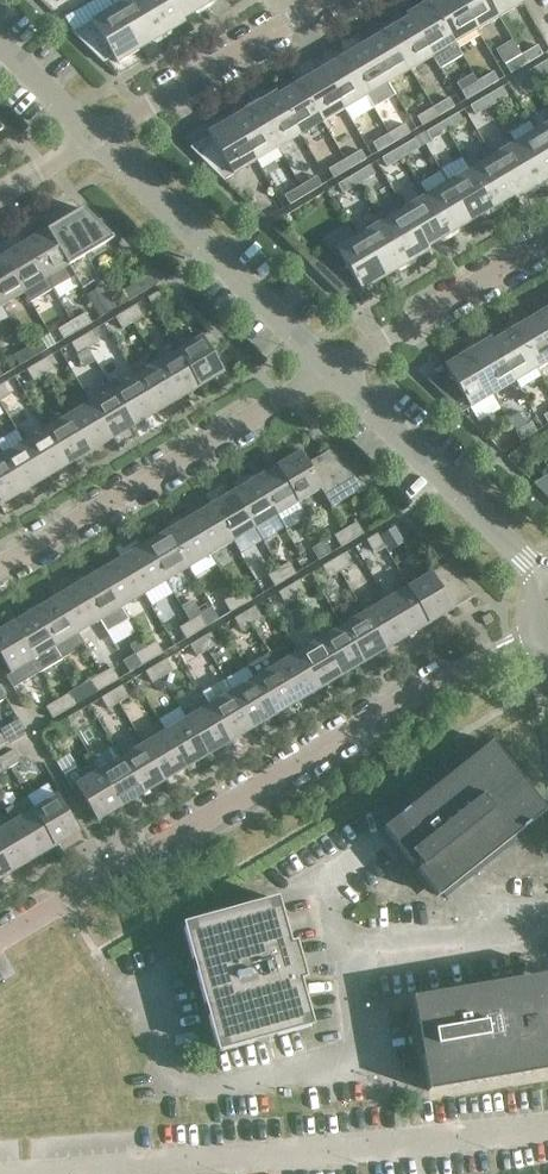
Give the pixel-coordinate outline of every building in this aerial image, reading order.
[(140,0),(126,0),(114,7),(139,50),(161,36),(140,0)] [(169,0),(140,0),(161,36),(184,23),(183,19),(181,20),(169,0)] [(199,0),(169,0),(181,20),(183,19),(203,7),(199,0)] [(459,0),(431,0),(429,1),(454,44),(477,30),(459,0)] [(488,0),(459,0),(477,30),(499,17),(488,0)] [(519,0),(488,0),(499,17),(522,4),(519,0)] [(440,69),(462,56),(454,44),(429,1),(406,15),(408,18),(409,17),(432,57),(440,69)] [(139,50),(114,7),(72,32),(103,63),(112,57),(116,63),(139,50)] [(409,17),(408,18),(387,31),(410,70),(432,57),(409,17)] [(410,70),(387,31),(365,44),(388,83),(410,70)] [(395,95),(388,83),(365,44),(343,57),(373,108),(395,95)] [(537,45),(521,55),(527,64),(543,54),(537,45)] [(527,64),(521,55),(505,65),(510,74),(527,64)] [(373,108),(343,57),(321,70),(344,109),(351,121),(373,108)] [(546,60),(530,70),(536,79),(547,72),(547,63),(546,60)] [(344,109),(321,70),(299,83),(322,122),(344,109)] [(536,79),(530,70),(514,80),(519,89),(536,79)] [(493,72),(477,81),(482,90),(499,81),(493,72)] [(482,90),(477,81),(461,91),(466,100),(482,90)] [(299,83),(278,95),(277,96),(300,135),(322,122),(299,83)] [(508,96),(502,87),(486,96),(491,105),(508,96)] [(276,92),(253,106),(278,148),(300,135),(277,96),(278,95),(276,92)] [(491,105),(486,96),(470,106),(475,115),(491,105)] [(449,98),(433,107),(438,116),(454,107),(449,98)] [(278,148),(253,106),(231,119),(256,162),(278,148)] [(438,116),(433,107),(417,117),(422,126),(438,116)] [(463,122),(458,113),(442,122),(447,132),(463,122)] [(256,162),(231,119),(208,133),(210,136),(190,148),(223,181),(256,162)] [(447,132),(442,122),(426,132),(431,141),(447,132)] [(536,131),(547,151),(547,123),(536,131)] [(405,124),(389,134),(394,143),(410,133),(405,124)] [(536,131),(514,144),(539,186),(547,180),(547,151),(536,131)] [(394,143),(389,134),(373,143),(378,152),(394,143)] [(419,148),(414,139),(398,149),(403,158),(419,148)] [(539,186),(514,144),(492,157),(515,196),(514,197),(515,200),(539,186)] [(403,158),(398,149),(382,158),(387,167),(403,158)] [(361,150),(345,160),(350,169),(366,159),(361,150)] [(515,196),(492,157),(470,170),(493,209),(514,197),(515,196)] [(350,169),(345,160),(328,169),(334,178),(350,169)] [(375,174),(370,165),(353,175),(359,184),(375,174)] [(493,209),(470,170),(447,183),(471,222),(493,209)] [(359,184),(353,175),(337,184),(343,193),(359,184)] [(317,177),(300,186),(306,195),(322,186),(317,177)] [(471,222),(447,183),(425,196),(449,235),(471,222)] [(306,195),(300,186),(284,196),(290,205),(306,195)] [(449,235),(425,196),(403,209),(426,248),(428,248),(449,235)] [(82,209),(47,230),(56,246),(74,276),(81,289),(98,279),(84,256),(113,239),(96,223),(82,209)] [(426,248),(403,209),(381,222),(406,265),(430,251),(428,248),(426,248)] [(406,265),(381,222),(359,235),(384,278),(406,265)] [(74,276),(56,246),(47,230),(24,243),(46,279),(52,289),(74,276)] [(384,278),(359,235),(310,265),(343,298),(359,288),(361,291),(384,278)] [(46,279),(24,243),(2,256),(24,292),(46,279)] [(2,256),(0,258),(0,303),(2,305),(24,292),(2,256)] [(158,283),(149,275),(122,291),(128,301),(158,283)] [(104,285),(88,294),(100,315),(116,306),(104,285)] [(168,301),(161,290),(147,298),(154,310),(168,301)] [(143,316),(136,305),(125,311),(132,323),(143,316)] [(536,316),(547,337),(547,309),(536,316)] [(132,323),(125,311),(115,317),(122,329),(132,323)] [(85,313),(72,321),(77,331),(91,323),(85,313)] [(536,316),(514,329),(537,368),(547,362),(547,337),(536,316)] [(77,331),(72,321),(58,329),(64,340),(77,331)] [(514,329),(493,342),(491,342),(515,382),(537,368),(514,329)] [(99,342),(92,331),(81,337),(88,349),(99,342)] [(199,338),(179,350),(200,387),(223,373),(211,353),(222,346),(208,333),(202,337),(201,336),(199,337),(199,338)] [(88,349),(81,337),(71,343),(78,355),(88,349)] [(491,338),(467,352),(493,395),(515,382),(491,342),(493,342),(491,338)] [(42,339),(28,347),(34,357),(47,349),(42,339)] [(34,357),(28,347),(14,355),(20,366),(34,357)] [(200,387),(179,350),(156,363),(178,400),(200,387)] [(493,395),(467,352),(445,366),(446,369),(427,380),(461,413),(493,395)] [(55,369),(48,357),(37,363),(44,375),(55,369)] [(44,375),(37,363),(26,370),(33,381),(44,375)] [(178,400),(156,363),(134,376),(156,413),(178,400)] [(156,413),(134,376),(112,390),(134,426),(156,413)] [(3,383),(0,385),(0,401),(10,395),(3,383)] [(134,426),(112,390),(90,403),(112,439),(134,426)] [(112,439),(90,403),(68,416),(90,453),(112,439)] [(90,453),(68,416),(45,429),(67,466),(90,453)] [(515,432),(520,442),(537,432),(531,423),(515,432)] [(67,466),(45,429),(23,442),(45,479),(67,466)] [(45,479),(23,442),(1,456),(23,492),(45,479)] [(329,451),(307,464),(306,464),(321,489),(320,489),(331,508),(366,487),(329,451)] [(300,452),(277,466),(299,502),(311,495),(322,513),(331,508),(320,489),(321,489),(306,464),(307,464),(300,452)] [(1,456),(0,456),(0,504),(1,505),(23,492),(1,456)] [(299,502),(277,466),(255,479),(276,515),(299,502)] [(533,484),(547,499),(547,475),(533,484)] [(276,515),(255,479),(233,492),(254,528),(276,515)] [(254,528),(233,492),(211,505),(232,542),(254,528)] [(232,542),(211,505),(188,518),(210,555),(232,542)] [(210,555),(188,518),(166,531),(188,568),(210,555)] [(395,526),(379,535),(389,552),(404,542),(395,526)] [(188,568),(166,531),(144,544),(166,581),(188,568)] [(384,545),(377,534),(366,540),(373,552),(384,545)] [(333,536),(321,543),(328,554),(340,547),(333,536)] [(328,554),(321,543),(311,549),(317,561),(328,554)] [(166,581),(144,544),(122,558),(143,594),(166,581)] [(350,565),(344,554),(332,561),(338,572),(350,565)] [(143,594),(122,558),(100,571),(121,608),(143,594)] [(338,572),(332,561),(321,567),(328,579),(338,572)] [(288,562),(278,569),(285,580),(295,574),(288,562)] [(477,596),(446,565),(431,574),(431,573),(429,575),(408,587),(430,624),(453,610),(477,596)] [(285,580),(278,569),(267,575),(274,587),(285,580)] [(129,620),(121,608),(100,571),(77,584),(99,621),(106,633),(129,620)] [(306,592),(299,580),(289,586),(295,598),(306,592)] [(99,621),(77,584),(55,597),(77,634),(99,621)] [(295,598),(289,586),(278,593),(285,604),(295,598)] [(430,624),(408,587),(386,601),(408,637),(430,624)] [(244,589),(234,595),(240,607),(251,600),(244,589)] [(240,607),(234,595),(223,601),(230,613),(240,607)] [(84,646),(77,634),(55,597),(33,610),(62,659),(84,646)] [(408,637),(386,601),(364,614),(386,650),(408,637)] [(262,618),(255,606),(244,612),(251,624),(262,618)] [(33,610),(11,623),(40,672),(62,659),(33,610)] [(251,624),(244,612),(234,619),(241,630),(251,624)] [(493,621),(489,613),(480,618),(485,626),(493,621)] [(386,650),(364,614),(342,627),(364,664),(386,650)] [(200,615),(189,621),(196,633),(207,627),(200,615)] [(196,633),(189,621),(179,628),(185,639),(196,633)] [(0,630),(0,657),(10,674),(6,677),(13,688),(40,672),(11,623),(0,630)] [(364,664),(342,627),(320,640),(342,677),(364,664)] [(218,644),(211,633),(200,639),(207,650),(218,644)] [(207,650),(200,639),(190,645),(196,657),(207,650)] [(342,677),(320,640),(298,653),(320,690),(342,677)] [(155,642),(145,648),(152,660),(162,653),(155,642)] [(152,660),(145,648),(134,654),(141,666),(152,660)] [(320,690),(298,653),(276,666),(298,703),(320,690)] [(247,667),(254,679),(276,716),(298,703),(276,666),(269,654),(247,667)] [(173,671),(166,659),(156,665),(162,677),(173,671)] [(162,677),(156,665),(145,672),(152,683),(162,677)] [(111,668),(101,674),(108,686),(118,680),(111,668)] [(108,686),(101,674),(90,681),(97,692),(108,686)] [(276,716),(254,679),(231,693),(253,729),(276,716)] [(202,694),(209,706),(231,743),(253,729),(231,693),(224,680),(202,694)] [(129,697),(122,685),(111,692),(118,703),(129,697)] [(118,703),(111,692),(101,698),(108,709),(118,703)] [(68,694),(58,700),(64,712),(75,705),(68,694)] [(64,712),(58,700),(45,707),(52,719),(64,712)] [(231,743),(209,706),(187,719),(209,756),(231,743)] [(85,723),(79,711),(68,717),(75,729),(85,723)] [(75,729),(68,717),(56,725),(63,736),(75,729)] [(209,756),(187,719),(165,732),(187,769),(209,756)] [(0,734),(0,750),(11,744),(4,732),(0,734)] [(187,769),(165,732),(143,745),(164,782),(187,769)] [(430,792),(424,797),(383,829),(413,866),(417,862),(446,898),(447,897),(444,893),(514,838),(517,842),(518,841),(514,837),(525,829),(546,811),(491,743),(430,792)] [(164,782),(143,745),(121,758),(142,795),(164,782)] [(21,761),(14,749),(2,757),(9,768),(21,761)] [(2,757),(0,758),(0,773),(9,768),(2,757)] [(142,795),(121,758),(99,771),(120,808),(142,795)] [(77,768),(64,775),(72,788),(76,786),(97,822),(120,808),(99,771),(94,763),(79,772),(77,768)] [(55,797),(34,810),(56,846),(79,833),(57,796),(55,797)] [(5,811),(12,823),(34,860),(56,846),(34,810),(27,797),(5,811)] [(12,823),(0,830),(0,853),(12,873),(34,860),(12,823)] [(0,853),(0,880),(12,873),(0,853)] [(289,946),(277,900),(185,926),(219,1050),(311,1025),(298,979),(309,976),(300,943),(289,946)] [(539,976),(412,998),(428,1092),(547,1071),(547,975),(539,976)]
